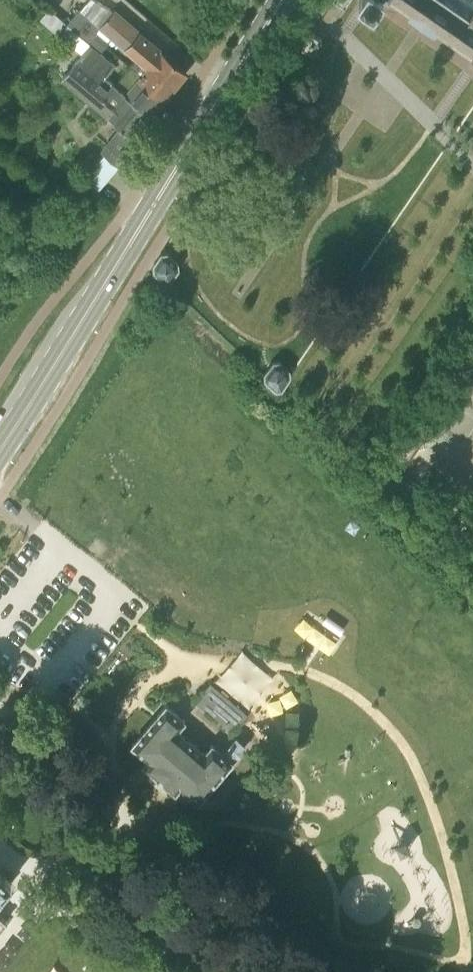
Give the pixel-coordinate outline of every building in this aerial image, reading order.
[(463,63),(472,69),(472,1),(471,4),(466,0),(393,0),(410,12),(409,14),(435,32),(436,29),(470,52),(463,63)] [(93,35),(100,27),(79,9),(67,23),(73,28),(89,41),(93,35)] [(137,57),(173,88),(187,71),(114,11),(100,27),(112,36),(137,57)] [(106,46),(110,41),(112,36),(100,27),(93,35),(106,46)] [(134,134),(153,112),(116,81),(114,83),(106,77),(116,64),(101,51),(89,41),(73,28),(64,39),(82,54),(77,61),(63,77),(121,128),(102,151),(118,164),(140,139),(134,134)] [(300,47),(312,55),(323,39),(311,31),(300,47)] [(106,46),(93,35),(89,41),(101,51),(106,46)] [(173,88),(137,57),(135,59),(130,65),(143,76),(140,80),(163,100),(173,88)] [(153,112),(163,100),(140,80),(143,76),(130,65),(124,72),(116,81),(153,112)] [(161,252),(153,263),(154,269),(157,272),(164,279),(170,278),(179,266),(178,262),(167,250),(161,252)] [(264,370),(264,377),(276,389),(282,388),(291,375),(290,369),(279,360),(273,361),(264,370)] [(297,626),(336,653),(350,634),(311,606),(297,626)] [(198,703),(234,734),(251,714),(215,683),(198,703)] [(198,803),(234,761),(247,745),(239,738),(225,753),(223,751),(212,742),(204,751),(178,729),(186,720),(167,703),(132,744),(133,745),(147,757),(141,764),(154,775),(154,776),(160,781),(161,781),(175,793),(180,787),(198,803)] [(10,883),(0,874),(0,894),(10,883)]
